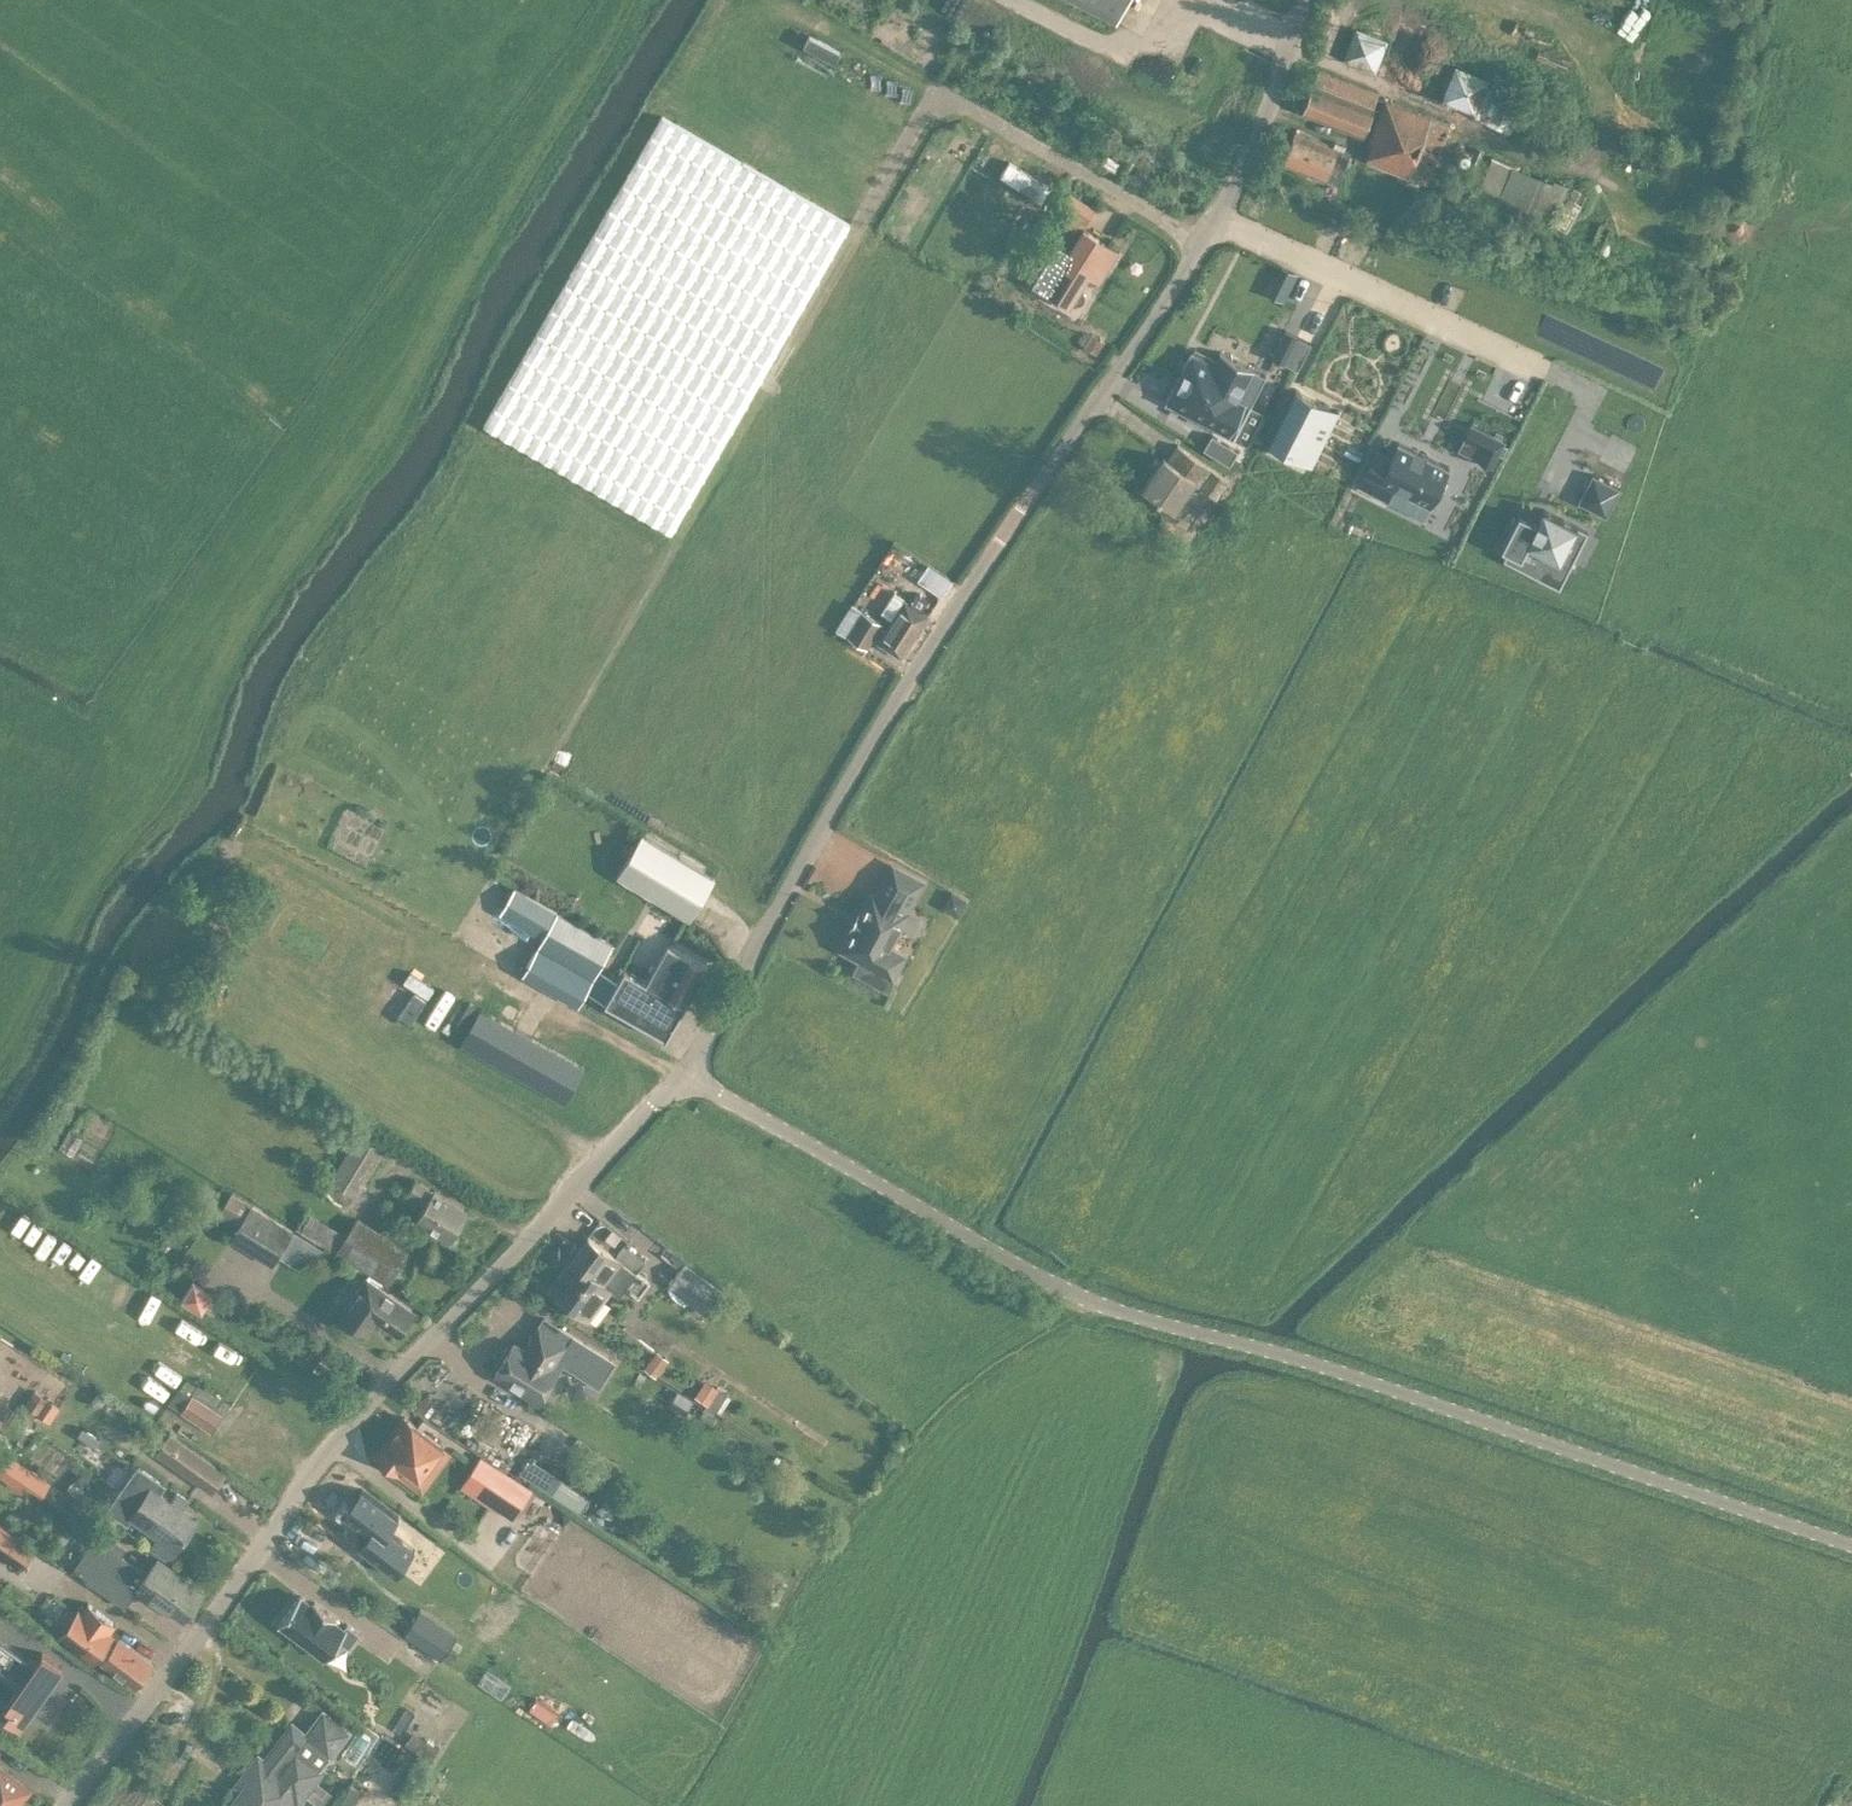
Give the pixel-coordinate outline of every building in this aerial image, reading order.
[(1116,21),(1126,0),(1075,0),(1116,21)] [(1355,23),(1342,56),(1372,68),(1386,36),(1355,23)] [(1453,60),(1440,95),(1472,107),(1486,73),(1453,60)] [(1378,90),(1319,68),(1301,110),(1362,133),(1373,104),(1378,90)] [(1426,181),(1448,121),(1431,114),(1384,96),(1368,138),(1372,140),(1365,158),(1406,174),(1407,173),(1426,181)] [(483,422),(671,531),(850,221),(661,113),(483,422)] [(1294,124),(1280,159),(1323,176),(1337,181),(1351,148),(1344,146),(1346,142),(1334,137),(1333,140),(1294,124)] [(1564,183),(1511,162),(1492,155),(1477,190),(1550,219),(1564,183)] [(1059,203),(1061,204),(1080,216),(1084,219),(1093,204),(1068,188),(1059,203)] [(1080,216),(1061,204),(1054,216),(1072,227),(1080,216)] [(1080,227),(1043,287),(1069,304),(1088,275),(1097,281),(1117,250),(1080,227)] [(1284,267),(1272,293),(1283,298),(1295,272),(1284,267)] [(1283,325),(1269,353),(1283,360),(1297,333),(1283,325)] [(1311,340),(1298,333),(1284,360),(1297,367),(1311,340)] [(1077,356),(1092,366),(1105,346),(1090,336),(1077,356)] [(1190,348),(1176,374),(1227,400),(1230,394),(1249,403),(1250,402),(1238,396),(1252,366),(1218,349),(1214,359),(1190,348)] [(1176,374),(1163,400),(1245,442),(1262,409),(1249,403),(1230,394),(1227,400),(1176,374)] [(1294,385),(1266,440),(1268,442),(1272,435),(1289,444),(1289,445),(1290,446),(1291,444),(1311,454),(1307,461),(1310,463),(1337,408),(1335,406),(1333,411),(1327,407),(1328,405),(1295,388),(1296,387),(1294,385)] [(1470,419),(1463,434),(1481,444),(1475,455),(1491,463),(1505,437),(1470,419)] [(1210,432),(1201,446),(1228,462),(1237,448),(1210,432)] [(1429,505),(1449,466),(1397,440),(1390,454),(1375,446),(1356,484),(1379,495),(1385,482),(1429,505)] [(1166,456),(1162,453),(1140,484),(1174,507),(1193,480),(1215,496),(1228,477),(1176,442),(1166,456)] [(1592,467),(1579,495),(1607,509),(1621,481),(1592,467)] [(1535,519),(1517,511),(1501,546),(1535,562),(1542,549),(1571,563),(1588,528),(1542,506),(1535,519)] [(1165,516),(1159,525),(1168,531),(1174,522),(1165,516)] [(914,575),(939,591),(951,575),(925,559),(914,575)] [(876,638),(901,654),(927,613),(902,597),(876,638)] [(866,645),(882,621),(863,608),(846,633),(866,645)] [(715,875),(641,831),(615,875),(678,913),(688,919),(715,875)] [(886,984),(892,973),(904,952),(889,944),(907,910),(906,909),(922,879),(892,863),(876,893),(872,891),(843,946),(860,955),(854,967),(886,984)] [(586,989),(665,1034),(707,963),(667,940),(644,978),(624,966),(617,977),(611,973),(599,966),(613,941),(557,909),(513,884),(497,911),(541,937),(521,971),(577,1004),(586,989)] [(958,913),(967,897),(952,888),(946,899),(948,907),(958,913)] [(678,913),(669,913),(669,922),(678,922),(678,913)] [(459,1041),(564,1101),(585,1064),(480,1004),(459,1041)] [(404,1158),(392,1176),(409,1186),(402,1198),(400,1197),(396,1202),(398,1203),(390,1217),(441,1249),(461,1216),(433,1198),(443,1182),(404,1158)] [(292,1229),(253,1204),(254,1204),(231,1189),(218,1209),(239,1223),(231,1236),(272,1262),(278,1252),(292,1229)] [(613,1242),(619,1234),(611,1227),(605,1235),(613,1242)] [(292,1229),(278,1252),(298,1265),(321,1246),(292,1229)] [(547,1285),(586,1316),(608,1287),(617,1293),(634,1270),(643,1259),(624,1244),(615,1255),(585,1233),(583,1231),(562,1257),(566,1260),(547,1285)] [(722,1290),(684,1261),(669,1280),(708,1310),(722,1290)] [(192,1275),(179,1295),(200,1307),(212,1287),(192,1275)] [(376,1315),(397,1331),(413,1309),(366,1275),(340,1310),(366,1329),(376,1315)] [(513,1342),(496,1371),(539,1398),(557,1369),(552,1366),(560,1353),(596,1375),(608,1356),(543,1316),(538,1323),(523,1348),(513,1342)] [(656,1347),(642,1365),(655,1374),(668,1357),(656,1347)] [(702,1382),(694,1394),(707,1403),(715,1391),(702,1382)] [(192,1394),(182,1408),(210,1427),(220,1413),(192,1394)] [(398,1471),(404,1463),(420,1474),(443,1444),(404,1415),(375,1453),(398,1471)] [(155,1450),(210,1489),(223,1470),(169,1432),(155,1450)] [(25,1464),(4,1450),(0,1456),(0,1473),(13,1482),(17,1476),(25,1464)] [(579,1510),(590,1494),(529,1455),(519,1472),(579,1510)] [(479,1457),(463,1482),(512,1514),(517,1506),(528,1489),(479,1457)] [(138,1462),(106,1506),(133,1525),(136,1520),(155,1533),(148,1544),(169,1559),(199,1516),(184,1505),(188,1498),(176,1489),(171,1496),(159,1488),(164,1481),(138,1462)] [(360,1485),(341,1510),(366,1530),(356,1543),(393,1572),(413,1547),(388,1527),(398,1515),(390,1509),(360,1485)] [(528,1489),(517,1506),(522,1509),(533,1492),(528,1489)] [(595,1506),(593,1510),(594,1515),(598,1518),(602,1520),(606,1519),(610,1516),(611,1511),(610,1507),(607,1503),(603,1502),(598,1503),(595,1506)] [(108,1544),(111,1540),(99,1531),(76,1566),(87,1574),(85,1577),(122,1602),(122,1603),(124,1604),(138,1585),(182,1617),(204,1587),(156,1554),(145,1569),(108,1544)] [(45,1584),(60,1565),(22,1535),(7,1554),(45,1584)] [(342,1643),(352,1651),(362,1637),(350,1628),(347,1632),(337,1625),(340,1620),(319,1605),(315,1609),(303,1599),(282,1627),(329,1662),(342,1643)] [(110,1629),(115,1622),(87,1601),(81,1608),(77,1605),(76,1606),(78,1607),(59,1633),(57,1632),(56,1633),(92,1660),(93,1658),(89,1655),(94,1648),(103,1654),(101,1657),(135,1682),(151,1660),(110,1629)] [(419,1606),(402,1631),(440,1656),(457,1631),(419,1606)] [(20,1680),(0,1709),(0,1713),(19,1726),(63,1665),(41,1650),(34,1660),(0,1637),(0,1666),(20,1680)] [(348,1729),(324,1710),(305,1734),(329,1753),(348,1729)] [(298,1799),(323,1767),(321,1766),(331,1754),(329,1753),(305,1734),(292,1724),(265,1759),(259,1754),(238,1782),(244,1786),(229,1805),(286,1805),(294,1796),(298,1799)] [(423,1735),(415,1748),(427,1756),(436,1744),(423,1735)] [(0,1770),(0,1805),(18,1805),(28,1793),(0,1770)]
